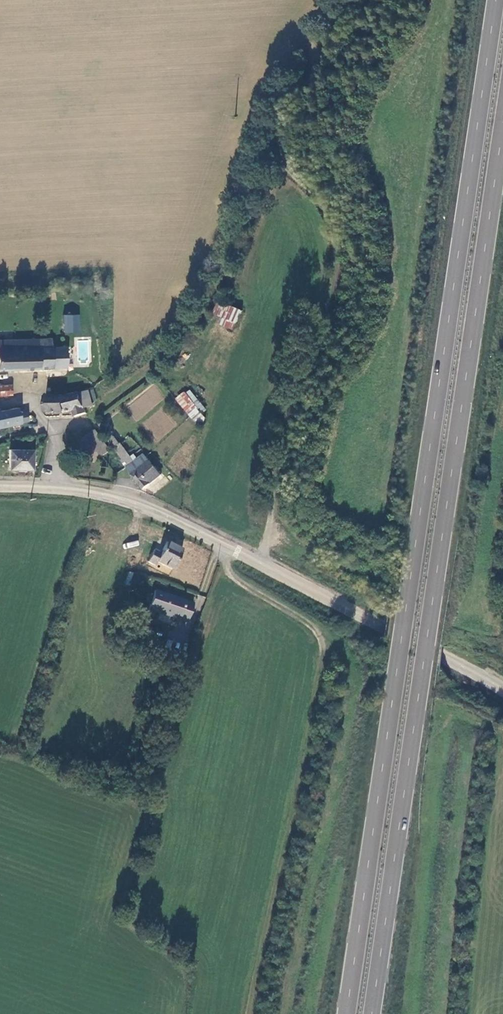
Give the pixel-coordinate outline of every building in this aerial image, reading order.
[(243,310),(220,301),(215,314),(237,324),(243,310)] [(63,315),(64,338),(86,337),(85,313),(63,315)] [(66,367),(66,347),(52,347),(39,348),(39,338),(0,340),(0,369),(66,367)] [(39,348),(52,347),(52,338),(39,338),(39,348)] [(48,379),(39,379),(40,387),(49,387),(48,379)] [(170,380),(165,385),(170,391),(175,387),(170,380)] [(12,395),(12,385),(0,386),(0,395),(12,395)] [(74,410),(75,416),(87,413),(85,407),(93,405),(91,398),(93,397),(91,389),(68,396),(47,397),(47,412),(68,412),(74,410)] [(201,401),(192,391),(188,394),(186,391),(176,398),(185,410),(190,416),(200,410),(196,404),(201,401)] [(29,421),(27,413),(20,414),(19,407),(0,411),(0,427),(29,421)] [(96,431),(80,442),(94,462),(111,451),(96,431)] [(34,449),(10,449),(9,468),(32,469),(34,449)] [(134,471),(147,460),(141,453),(128,464),(134,471)] [(143,489),(160,475),(147,460),(134,471),(137,474),(134,477),(143,489)] [(173,570),(183,550),(168,543),(162,554),(155,550),(149,562),(158,566),(160,562),(173,570)] [(129,571),(124,585),(130,586),(135,573),(129,571)] [(194,604),(156,592),(150,610),(162,613),(160,619),(171,624),(173,617),(188,623),(194,604)] [(142,770),(146,759),(140,757),(136,768),(142,770)]
